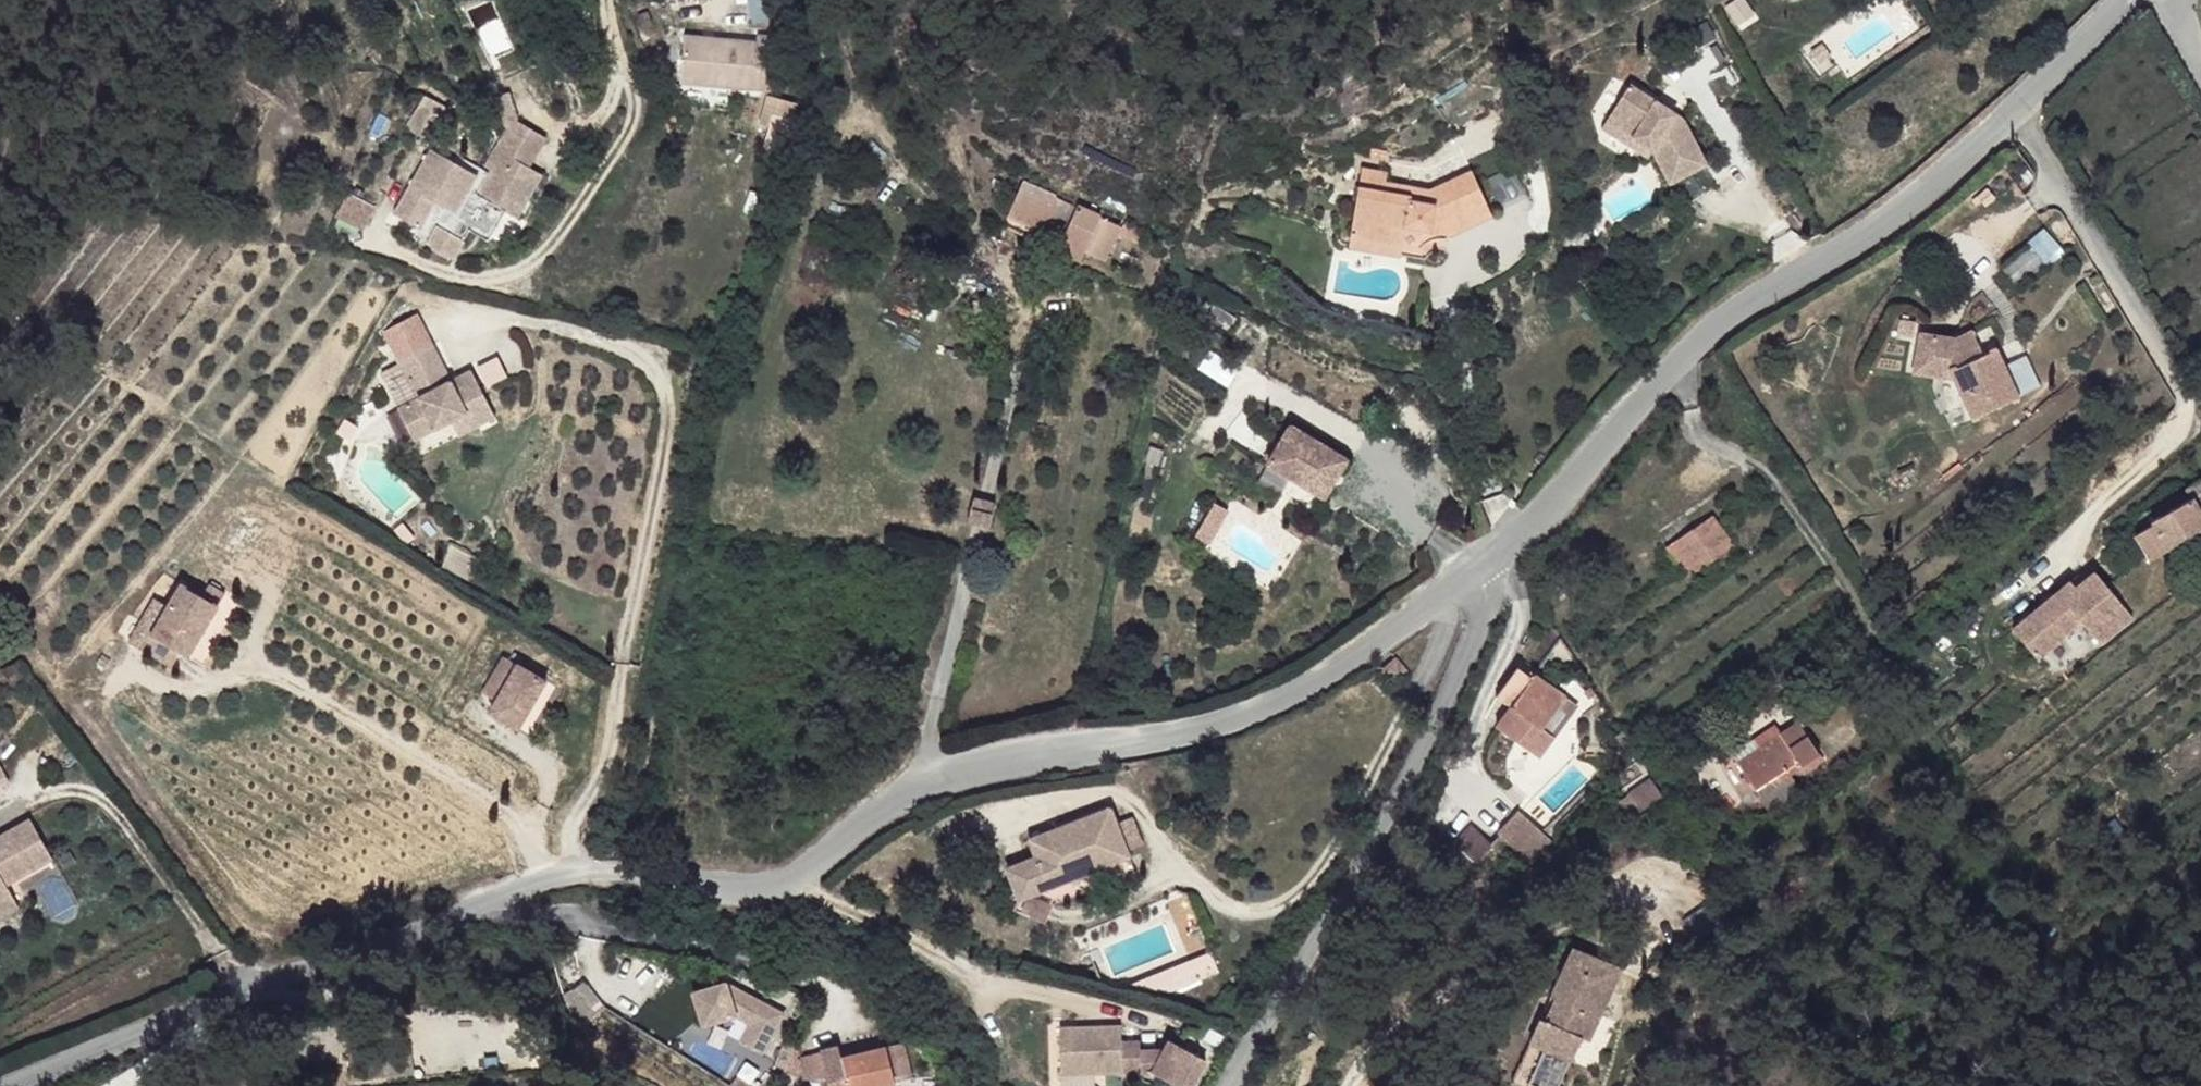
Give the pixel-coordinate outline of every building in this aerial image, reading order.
[(654,28),(647,9),(636,12),(644,32),(654,28)] [(771,91),(775,37),(758,36),(757,41),(685,36),(681,83),(771,91)] [(968,56),(963,46),(951,53),(956,63),(968,56)] [(1707,165),(1684,120),(1629,84),(1607,120),(1651,149),(1671,185),(1707,165)] [(518,120),(508,92),(495,96),(506,127),(506,128),(510,123),(517,120),(518,120)] [(426,140),(448,106),(426,93),(405,126),(426,140)] [(791,135),(800,102),(771,94),(763,128),(791,135)] [(519,219),(542,175),(528,166),(545,136),(517,120),(510,123),(506,128),(506,127),(479,175),(430,148),(393,213),(422,229),(437,202),(457,214),(454,221),(489,241),(506,212),(519,219)] [(1651,149),(1607,120),(1602,128),(1648,156),(1651,149)] [(1386,181),(1388,170),(1362,166),(1358,186),(1384,191),(1386,181)] [(1449,236),(1493,216),(1472,170),(1430,190),(1386,181),(1384,191),(1358,186),(1350,235),(1404,245),(1402,255),(1421,258),(1425,259),(1429,255),(1436,249),(1444,248),(1449,236)] [(1048,214),(1055,197),(1057,194),(1024,180),(1007,216),(1041,232),(1048,214)] [(361,224),(371,206),(352,195),(342,213),(361,224)] [(1062,241),(1078,207),(1055,197),(1048,214),(1041,232),(1062,241)] [(1107,261),(1122,227),(1078,207),(1062,241),(1058,250),(1082,262),(1086,252),(1107,261)] [(1141,244),(1146,232),(1124,223),(1122,227),(1119,235),(1141,244)] [(456,261),(467,243),(437,225),(426,244),(456,261)] [(1402,255),(1404,245),(1350,235),(1349,247),(1402,257),(1402,255)] [(2003,269),(2016,286),(2020,290),(2041,274),(2048,268),(2031,246),(2003,269)] [(2050,286),(2049,284),(2041,274),(2028,285),(2037,297),(2050,286)] [(1996,349),(1985,328),(1973,334),(1983,355),(1996,349)] [(2018,397),(1996,349),(1983,355),(1973,334),(1972,330),(1956,338),(1920,332),(1913,372),(1955,378),(1973,418),(2018,397)] [(496,417),(471,369),(451,380),(441,385),(436,376),(446,371),(434,345),(400,363),(418,398),(397,408),(414,441),(451,422),(470,412),(477,427),(496,417)] [(486,386),(509,375),(499,354),(477,365),(486,386)] [(451,380),(446,371),(436,376),(441,385),(451,380)] [(1197,428),(1211,395),(1172,379),(1158,411),(1197,428)] [(477,427),(470,412),(451,422),(459,436),(477,427)] [(1349,460),(1291,424),(1267,463),(1325,499),(1349,460)] [(2200,529),(2200,481),(2200,480),(2185,488),(2191,499),(2151,521),(2152,524),(2136,534),(2152,559),(2200,529)] [(1687,578),(1735,546),(1712,515),(1666,547),(1687,578)] [(471,582),(480,559),(450,544),(442,567),(471,582)] [(2133,616),(2095,570),(2075,586),(2070,580),(2013,628),(2038,657),(2082,620),(2100,643),(2133,616)] [(218,606),(225,594),(209,584),(202,597),(218,606)] [(188,657),(218,606),(202,597),(182,585),(169,607),(155,600),(129,642),(172,667),(181,652),(188,657)] [(519,727),(547,680),(503,656),(482,693),(496,701),(490,712),(519,727)] [(1393,685),(1408,672),(1396,658),(1381,671),(1393,685)] [(1578,705),(1521,662),(1496,695),(1510,706),(1495,725),(1540,757),(1578,705)] [(1819,755),(1798,721),(1781,732),(1776,725),(1754,739),(1765,756),(1743,770),(1756,790),(1771,781),(1774,786),(1781,781),(1819,755)] [(1743,770),(1765,756),(1754,740),(1733,754),(1743,770)] [(0,764),(0,787),(10,781),(0,764)] [(1772,818),(1805,795),(1791,775),(1782,782),(1781,781),(1774,786),(1771,781),(1756,790),(1760,796),(1757,797),(1772,818)] [(1640,783),(1621,800),(1635,816),(1654,799),(1640,783)] [(1130,857),(1111,808),(1029,839),(1036,857),(1007,868),(1018,899),(1051,888),(1130,857)] [(1542,835),(1519,814),(1500,834),(1523,856),(1542,835)] [(53,858),(31,818),(0,836),(0,901),(12,894),(7,884),(53,858)] [(1492,845),(1473,825),(1455,842),(1475,862),(1492,845)] [(58,865),(38,873),(55,913),(75,904),(58,865)] [(19,905),(12,894),(0,901),(0,916),(19,905)] [(344,940),(342,933),(335,936),(338,943),(344,940)] [(1103,962),(1098,949),(1088,952),(1093,965),(1103,962)] [(1168,994),(1220,973),(1211,952),(1131,984),(1133,989),(1136,987),(1166,992),(1168,994)] [(1621,968),(1584,952),(1567,959),(1551,993),(1556,996),(1545,1020),(1541,1018),(1529,1043),(1543,1049),(1528,1083),(1535,1085),(1558,1085),(1583,1035),(1593,1011),(1600,1014),(1621,968)] [(785,1012),(727,982),(693,992),(703,1026),(736,1016),(751,1023),(741,1043),(764,1054),(785,1012)] [(1590,1038),(1600,1014),(1593,1011),(1583,1035),(1590,1038)] [(1168,1040),(1164,1049),(1140,1050),(1122,1046),(1122,1026),(1060,1027),(1061,1075),(1067,1074),(1094,1073),(1152,1072),(1179,1085),(1191,1085),(1206,1059),(1168,1040)] [(911,1075),(903,1043),(886,1046),(895,1080),(911,1075)] [(886,1046),(842,1056),(839,1044),(820,1049),(829,1085),(846,1081),(847,1085),(890,1085),(896,1084),(895,1080),(886,1046)] [(821,1056),(793,1063),(798,1085),(817,1085),(828,1083),(821,1056)] [(1094,1073),(1067,1074),(1067,1085),(1094,1085),(1094,1073)]
